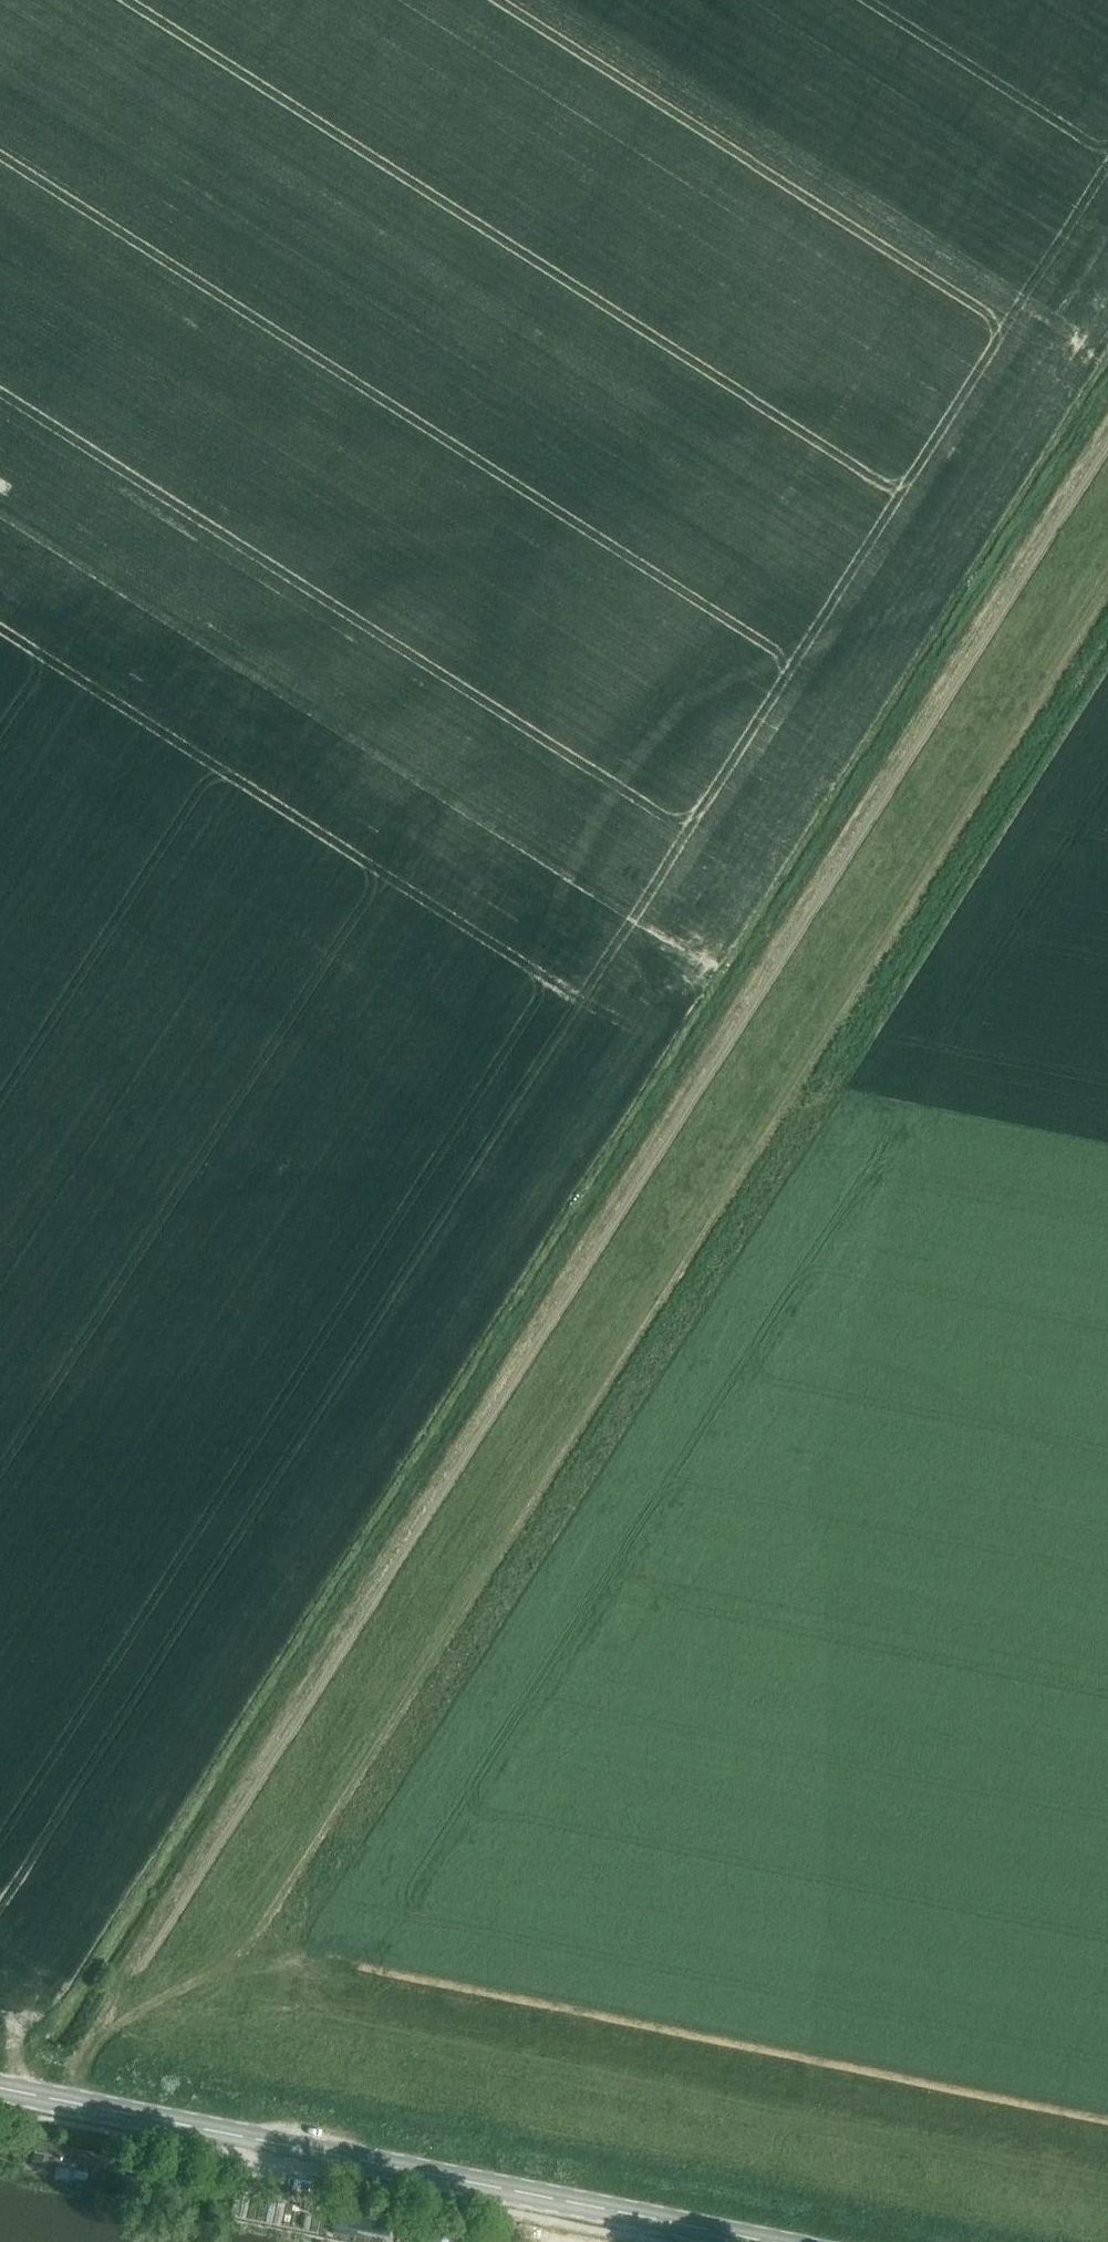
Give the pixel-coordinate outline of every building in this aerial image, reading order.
[(101,2174),(105,2154),(36,2139),(32,2155),(55,2160),(54,2164),(57,2165),(55,2174),(56,2177),(73,2181),(74,2177),(84,2180),(87,2177),(88,2171),(101,2174)] [(13,2151),(23,2153),(25,2142),(15,2140),(13,2151)] [(342,2196),(336,2224),(386,2234),(392,2206),(342,2196)] [(405,2228),(405,2241),(443,2241),(443,2227),(405,2228)]
